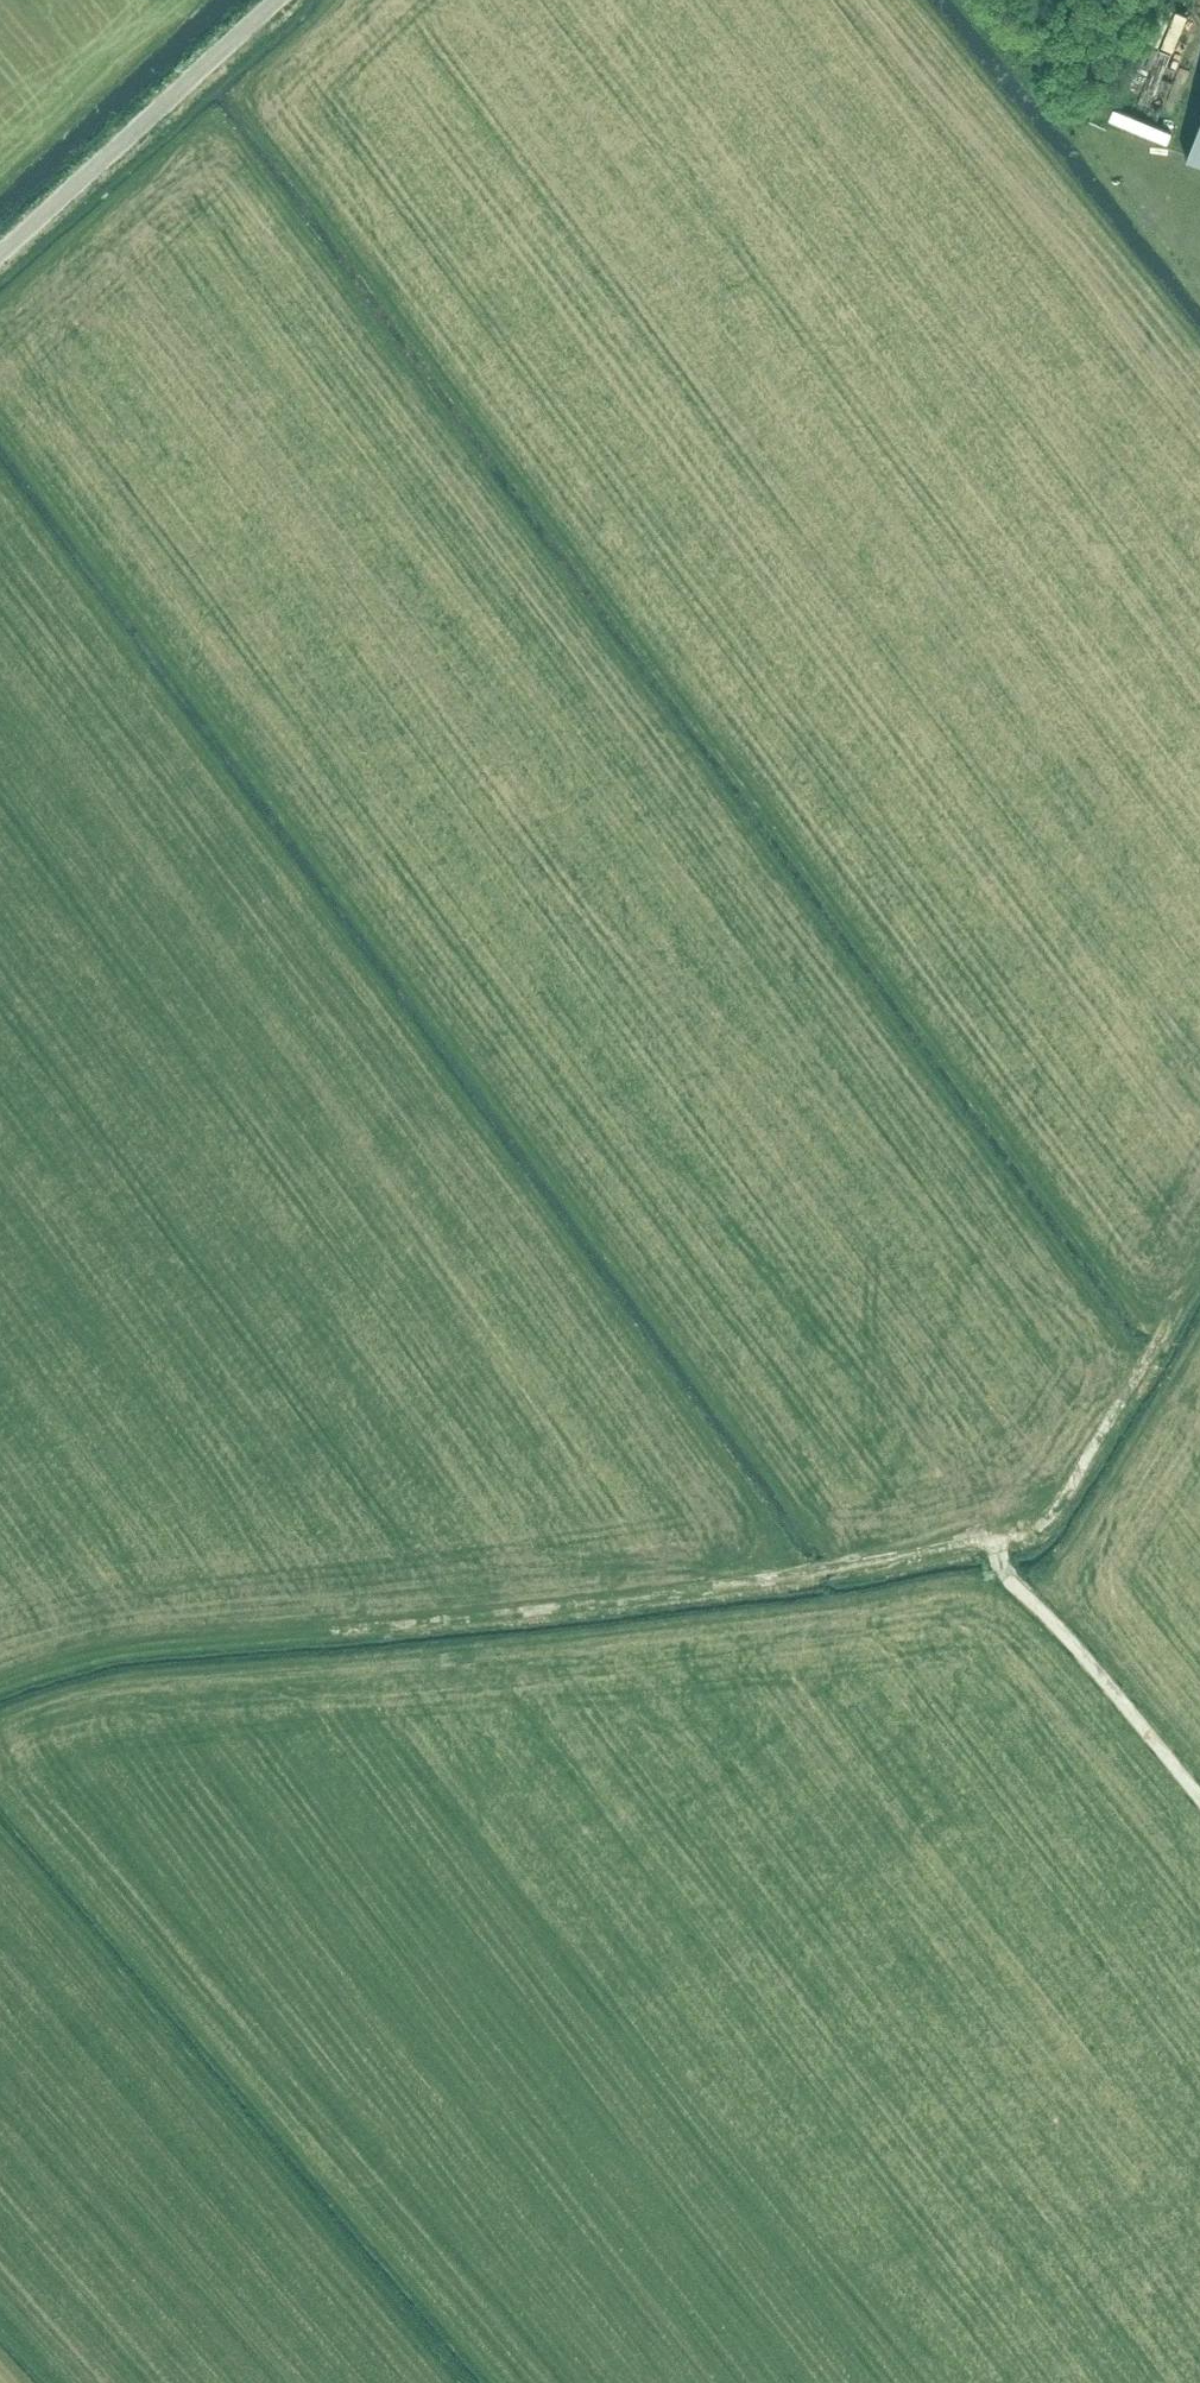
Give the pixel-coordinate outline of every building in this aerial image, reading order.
[(1199,161),(1199,108),(1184,155),(1199,161)]
